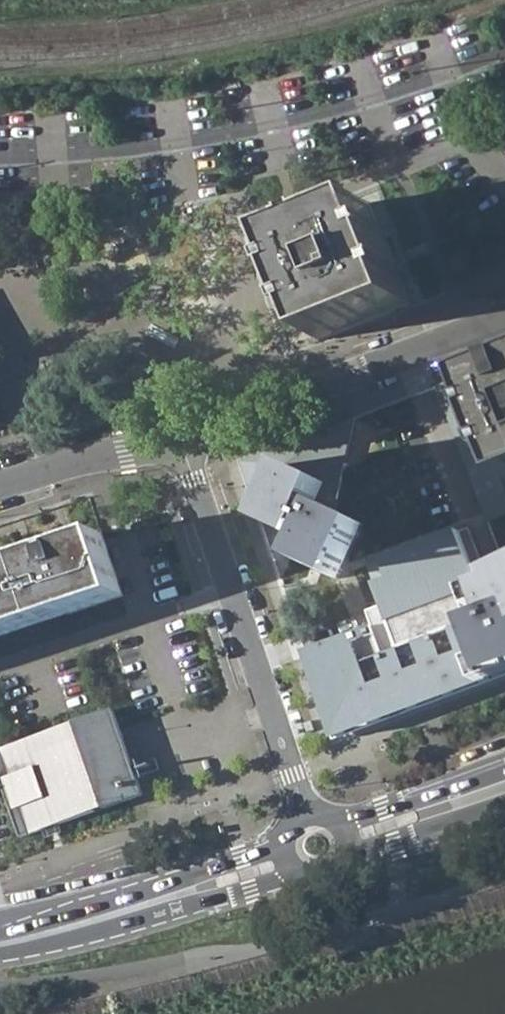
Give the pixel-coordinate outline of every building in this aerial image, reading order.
[(282,237),(292,261),(285,264),(289,274),(292,272),(303,299),(299,300),(304,311),(310,308),(320,334),(410,297),(399,272),(405,269),(401,258),(397,260),(387,235),(391,234),(387,223),(380,226),(370,201),(282,237)] [(477,381),(488,407),(481,409),(485,422),(490,420),(500,446),(496,448),(499,456),(504,454),(504,370),(477,381)] [(477,505),(504,494),(461,379),(433,389),(477,505)] [(358,523),(331,512),(356,414),(223,456),(244,524),(272,536),(291,544),(284,560),(333,581),(358,523)] [(305,649),(334,738),(494,680),(504,676),(504,570),(499,572),(493,575),(496,582),(482,586),(460,529),(423,542),(394,552),(368,561),(383,604),(368,609),(373,624),(305,649)] [(123,597),(104,539),(102,533),(75,542),(69,544),(65,545),(35,555),(31,556),(27,558),(18,561),(10,563),(4,565),(0,567),(0,637),(123,597)] [(0,747),(0,773),(22,834),(49,825),(51,830),(58,828),(60,827),(58,821),(92,809),(131,795),(141,792),(118,728),(111,707),(62,725),(0,747)]
